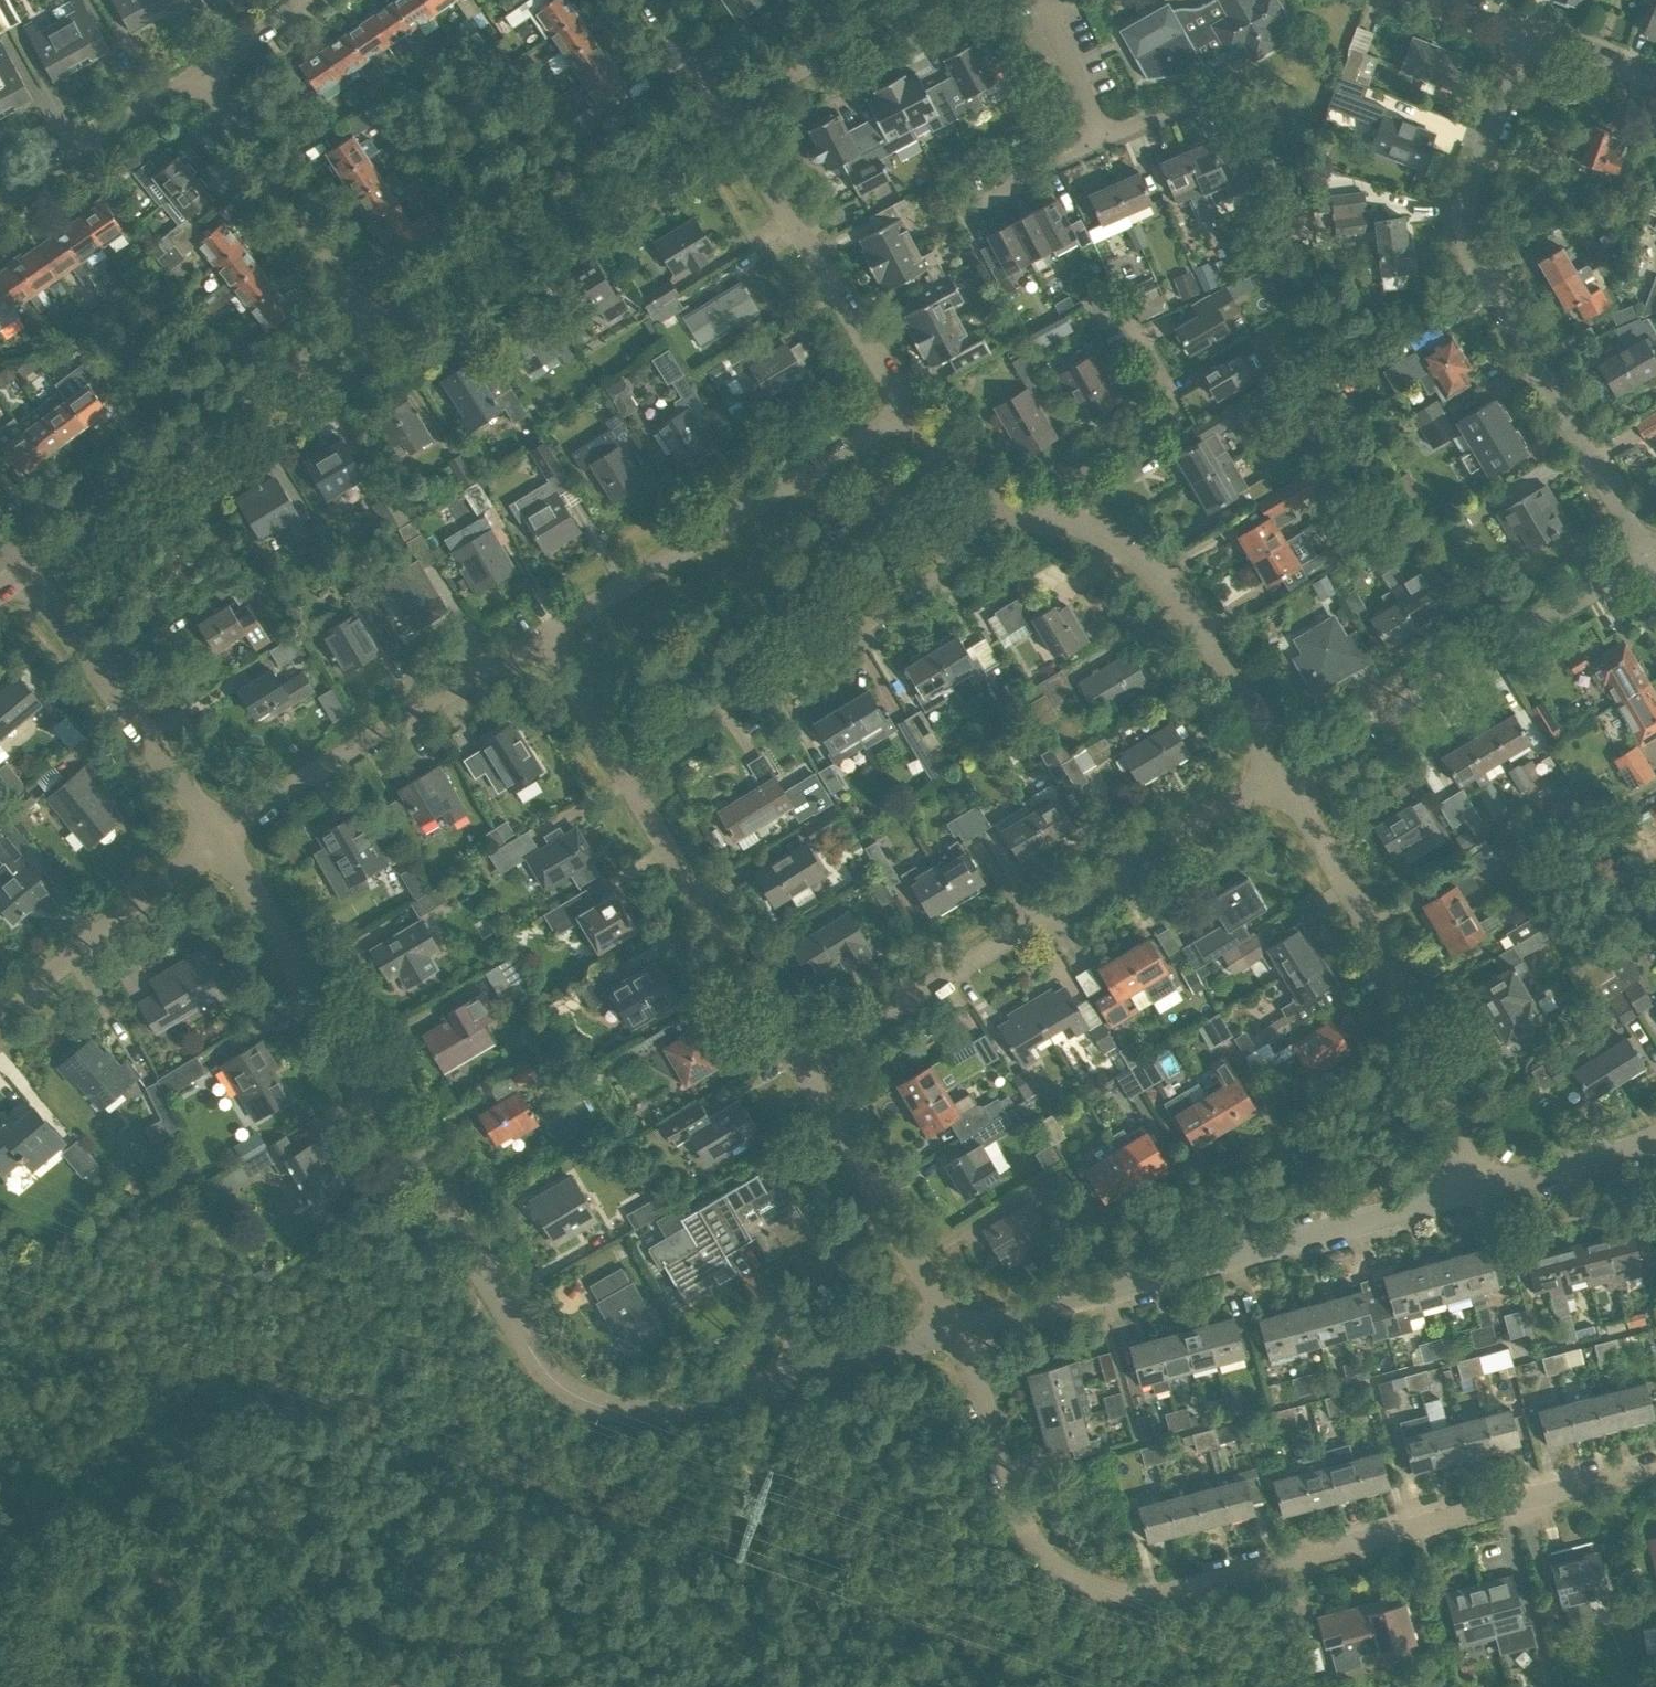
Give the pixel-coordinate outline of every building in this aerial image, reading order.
[(21,20),(10,0),(0,0),(0,12),(8,27),(21,20)] [(54,12),(58,20),(82,64),(110,48),(83,0),(71,0),(72,2),(54,12)] [(131,30),(159,15),(151,0),(114,0),(131,30)] [(185,0),(151,0),(159,15),(185,0)] [(424,50),(430,45),(417,27),(434,15),(424,0),(393,0),(392,1),(423,50),(424,50)] [(434,15),(457,0),(468,17),(480,9),(474,0),(424,0),(434,15)] [(500,1),(508,12),(504,14),(505,16),(523,4),(529,0),(502,0),(500,1)] [(550,34),(581,13),(574,1),(571,3),(569,0),(552,0),(540,8),(535,0),(529,0),(523,4),(505,16),(512,26),(529,14),(545,37),(550,34)] [(762,0),(723,0),(737,21),(758,6),(765,17),(791,0),(767,0),(763,2),(762,0)] [(1200,8),(1197,8),(1193,9),(1190,9),(1186,8),(1181,8),(1177,9),(1173,10),(1168,0),(1118,29),(1147,79),(1193,73),(1205,66),(1204,65),(1242,42),(1252,59),(1281,42),(1271,26),(1288,16),(1279,0),(1213,0),(1200,8)] [(1643,30),(1655,34),(1655,0),(1654,0),(1643,30)] [(423,50),(392,1),(380,9),(378,6),(367,13),(388,46),(403,36),(418,57),(426,52),(424,50),(423,50)] [(8,27),(0,12),(0,32),(8,27)] [(379,82),(386,78),(372,57),(388,46),(367,13),(356,21),(358,24),(346,32),(376,78),(379,82)] [(581,13),(550,34),(561,50),(546,60),(551,67),(571,53),(594,38),(586,26),(589,24),(581,13)] [(39,30),(33,19),(23,24),(54,79),(82,64),(58,20),(39,30)] [(477,31),(467,38),(473,45),(482,39),(477,31)] [(376,78),(346,32),(334,40),(332,38),(322,45),(343,76),(358,66),(369,83),(376,78)] [(1451,88),(1464,54),(1413,35),(1400,69),(1451,88)] [(594,38),(571,53),(551,67),(555,73),(569,64),(580,80),(612,58),(604,48),(602,49),(594,38)] [(33,98),(2,42),(0,44),(0,103),(5,113),(33,98)] [(967,45),(965,42),(946,52),(948,56),(942,59),(943,60),(944,60),(956,84),(943,91),(957,117),(982,104),(976,92),(994,82),(994,81),(993,82),(988,73),(991,71),(994,68),(996,65),(996,61),(994,57),(991,55),(987,55),(983,56),(980,58),(973,44),(974,44),(973,42),(967,45)] [(326,126),(337,119),(318,92),(343,76),(322,45),(310,53),(312,56),(299,65),(314,88),(305,94),(326,126)] [(1368,85),(1378,56),(1351,46),(1341,75),(1368,85)] [(578,138),(615,113),(605,98),(626,84),(617,71),(619,69),(612,58),(580,80),(589,93),(584,96),(591,107),(568,122),(578,138)] [(929,98),(915,72),(914,72),(914,73),(905,78),(904,76),(905,75),(904,74),(888,83),(911,126),(925,119),(931,131),(957,117),(943,91),(929,98)] [(1363,99),(1368,85),(1341,75),(1335,90),(1337,90),(1363,100),(1363,99)] [(911,126),(888,83),(872,91),(873,92),(874,92),(875,94),(866,99),(865,98),(864,99),(878,125),(865,132),(879,159),(904,145),(898,133),(911,126)] [(1422,166),(1434,133),(1417,127),(1418,125),(1401,119),(1400,121),(1386,115),(1389,109),(1363,99),(1363,100),(1337,90),(1331,107),(1380,125),(1372,147),(1422,166)] [(326,152),(341,174),(378,150),(371,139),(367,138),(360,142),(355,134),(373,123),(364,109),(338,125),(335,121),(326,127),(338,145),(326,152)] [(833,117),(831,113),(811,123),(813,127),(807,130),(808,131),(809,131),(816,144),(813,146),(810,149),(808,152),(808,156),(810,160),(813,162),(817,162),(821,162),(824,160),(829,169),(828,169),(829,170),(841,163),(858,195),(860,195),(859,194),(888,179),(888,180),(890,179),(879,159),(865,132),(851,139),(838,115),(839,115),(839,114),(833,117)] [(1618,153),(1624,140),(1614,136),(1616,133),(1590,123),(1583,141),(1576,139),(1569,155),(1577,158),(1577,160),(1602,170),(1603,167),(1614,172),(1621,154),(1618,153)] [(978,148),(986,150),(991,147),(992,142),(989,137),(982,135),(977,138),(976,143),(978,148)] [(356,197),(383,179),(373,164),(400,146),(395,139),(383,147),(378,150),(341,174),(356,197)] [(1207,142),(1206,139),(1195,144),(1196,147),(1185,152),(1215,222),(1214,222),(1215,223),(1221,220),(1208,191),(1228,182),(1210,141),(1207,142)] [(1210,224),(1215,222),(1185,152),(1159,163),(1172,193),(1173,193),(1177,202),(1190,196),(1192,200),(1199,197),(1210,224)] [(136,153),(125,161),(131,169),(142,160),(136,153)] [(149,160),(136,171),(151,189),(159,183),(170,196),(196,176),(178,154),(157,170),(149,160)] [(1279,161),(1260,155),(1262,177),(1269,176),(1271,176),(1272,182),(1269,183),(1272,202),(1311,198),(1308,174),(1302,174),(1302,172),(1301,164),(1280,167),(1279,161)] [(404,187),(395,171),(383,179),(356,197),(371,219),(398,202),(407,196),(425,184),(420,176),(404,187)] [(1127,213),(1152,202),(1139,173),(1113,184),(1127,213)] [(165,251),(167,250),(197,225),(189,216),(213,197),(196,176),(170,196),(186,216),(160,237),(159,243),(165,251)] [(1088,195),(1101,224),(1127,213),(1113,184),(1088,195)] [(1368,215),(1365,190),(1331,194),(1335,233),(1375,229),(1381,274),(1405,271),(1403,255),(1408,254),(1404,216),(1380,219),(1380,214),(1368,215)] [(407,196),(398,202),(371,219),(385,241),(407,227),(414,237),(435,223),(428,212),(420,217),(407,196)] [(120,209),(111,197),(104,202),(101,197),(94,202),(96,206),(82,216),(103,247),(125,232),(113,214),(120,209)] [(452,198),(442,205),(450,218),(460,211),(452,198)] [(913,243),(899,218),(911,212),(904,198),(892,204),(899,218),(858,239),(859,241),(860,240),(865,249),(862,251),(862,250),(861,250),(869,266),(913,243)] [(1055,200),(1032,211),(1052,248),(1056,255),(1078,244),(1080,248),(1092,241),(1080,218),(1068,224),(1055,200)] [(1036,271),(1047,265),(1041,253),(1052,248),(1032,211),(1010,223),(1030,260),(1036,271)] [(103,247),(82,216),(67,226),(64,223),(57,228),(91,275),(96,272),(87,258),(103,247)] [(673,271),(711,248),(694,220),(656,243),(673,271)] [(244,241),(236,231),(232,233),(222,221),(205,235),(197,225),(167,250),(175,260),(196,242),(214,265),(244,241)] [(1005,297),(1017,291),(1007,272),(1030,260),(1010,223),(987,235),(1000,260),(989,266),(1005,297)] [(1131,226),(1126,228),(1131,239),(1142,234),(1138,223),(1131,226)] [(91,275),(57,228),(49,233),(52,237),(37,247),(59,277),(72,268),(86,288),(94,282),(90,276),(91,275)] [(1601,261),(1611,256),(1609,252),(1617,247),(1608,232),(1598,238),(1603,246),(1595,251),(1601,261)] [(1142,234),(1131,239),(1136,250),(1147,246),(1142,234)] [(201,310),(257,265),(248,254),(252,251),(244,241),(214,265),(227,281),(197,305),(201,310)] [(920,256),(913,243),(869,266),(877,282),(879,281),(878,280),(881,279),(886,288),(885,289),(885,290),(926,269),(933,282),(934,283),(945,276),(932,250),(920,256)] [(1553,284),(1575,270),(1561,246),(1539,260),(1553,284)] [(59,277),(37,247),(22,257),(19,254),(12,258),(36,292),(46,307),(50,313),(57,309),(43,288),(59,277)] [(968,260),(976,256),(972,247),(963,252),(968,260)] [(1590,268),(1601,261),(1595,251),(1584,258),(1590,268)] [(149,255),(135,265),(145,279),(158,269),(149,255)] [(36,292),(12,258),(6,263),(8,267),(0,273),(0,284),(16,307),(30,297),(40,311),(46,307),(36,292)] [(1222,260),(1209,265),(1211,269),(1216,280),(1228,275),(1224,263),(1222,260)] [(1194,267),(1204,291),(1218,285),(1216,280),(1211,269),(1209,265),(1208,262),(1194,267)] [(1630,292),(1640,267),(1630,262),(1619,287),(1630,292)] [(266,276),(257,265),(201,310),(202,312),(205,310),(209,315),(237,292),(249,307),(278,284),(270,273),(266,276)] [(615,296),(596,265),(565,283),(575,300),(572,302),(581,317),(585,315),(586,317),(599,308),(608,322),(629,309),(620,294),(615,296)] [(1590,268),(1589,265),(1576,272),(1575,270),(1553,284),(1567,307),(1578,301),(1588,318),(1611,304),(1601,287),(1589,294),(1583,283),(1595,276),(1590,268)] [(1181,300),(1200,293),(1191,270),(1173,278),(1181,300)] [(930,301),(904,315),(904,316),(905,316),(910,325),(908,327),(907,326),(906,326),(914,342),(958,319),(945,295),(956,289),(957,289),(948,273),(947,274),(948,275),(945,276),(934,283),(933,282),(923,288),(930,301)] [(1641,315),(1641,316),(1646,315),(1652,312),(1654,311),(1655,312),(1655,275),(1641,315)] [(1160,296),(1152,277),(1120,292),(1128,310),(1133,307),(1140,321),(1140,322),(1169,310),(1162,295),(1160,296)] [(1226,287),(1231,301),(1253,289),(1247,278),(1226,287)] [(649,312),(675,295),(679,293),(669,279),(639,298),(649,312)] [(110,306),(132,290),(126,281),(104,297),(110,306)] [(700,345),(714,336),(758,310),(741,282),(683,317),(700,345)] [(0,284),(0,330),(20,316),(14,308),(16,307),(0,284)] [(245,363),(279,336),(280,335),(272,326),(294,308),(284,296),(286,294),(278,284),(249,307),(266,329),(236,353),(245,363)] [(1188,352),(1227,329),(1220,318),(1236,309),(1223,288),(1192,307),(1197,316),(1175,330),(1188,352)] [(655,325),(683,308),(675,295),(649,312),(655,325)] [(1059,313),(1074,305),(1069,295),(1054,303),(1059,313)] [(1616,326),(1637,316),(1631,302),(1610,312),(1616,326)] [(528,371),(556,353),(528,308),(499,326),(528,371)] [(1602,366),(1617,390),(1655,367),(1655,359),(1647,345),(1655,339),(1655,313),(1648,318),(1646,315),(1632,323),(1634,327),(1620,335),(1629,350),(1602,366)] [(1072,332),(1064,316),(1056,320),(1064,336),(1072,332)] [(965,332),(958,319),(914,342),(923,358),(924,357),(923,356),(926,355),(931,364),(930,365),(931,366),(957,352),(964,366),(989,352),(990,353),(991,353),(979,330),(965,332)] [(1586,340),(1594,335),(1589,326),(1581,331),(1586,340)] [(1216,367),(1202,375),(1215,398),(1236,386),(1240,387),(1242,383),(1268,368),(1248,333),(1209,355),(1216,367)] [(804,373),(786,344),(781,336),(749,356),(742,346),(706,368),(718,387),(726,382),(735,396),(746,389),(754,403),(804,373)] [(1461,350),(1452,336),(1441,343),(1437,337),(1424,345),(1428,351),(1421,355),(1430,369),(1461,350)] [(1087,418),(1117,400),(1100,370),(1113,362),(1098,337),(1076,351),(1082,361),(1062,373),(1087,418)] [(667,348),(653,357),(669,382),(672,380),(683,373),(667,348)] [(1459,372),(1470,365),(1461,350),(1430,369),(1421,375),(1420,373),(1416,376),(1418,379),(1419,379),(1428,394),(1438,388),(1443,397),(1466,383),(1459,372)] [(109,376),(122,366),(113,354),(100,364),(109,376)] [(1025,384),(1037,378),(1024,355),(1012,362),(1025,384)] [(37,374),(44,369),(34,357),(27,362),(37,374)] [(470,362),(442,380),(464,414),(459,417),(468,432),(501,410),(505,407),(514,422),(528,413),(511,387),(494,399),(470,362)] [(0,371),(0,388),(15,377),(7,366),(0,371)] [(672,380),(682,396),(674,402),(677,415),(658,427),(679,460),(707,442),(686,409),(687,408),(684,405),(698,396),(683,373),(672,380)] [(623,376),(605,388),(615,405),(616,405),(624,416),(638,407),(631,395),(633,393),(623,376)] [(88,424),(108,408),(88,382),(67,398),(88,424)] [(1023,456),(1055,436),(1027,389),(995,408),(1023,456)] [(66,399),(59,390),(39,406),(66,440),(88,424),(67,398),(66,399)] [(1254,410),(1245,395),(1230,404),(1238,419),(1254,410)] [(1497,402),(1495,398),(1458,420),(1450,407),(1443,411),(1420,425),(1433,446),(1461,429),(1472,447),(1511,424),(1508,420),(1512,417),(1502,400),(1497,402)] [(1420,425),(1443,411),(1436,399),(1413,413),(1420,425)] [(409,452),(431,439),(408,401),(376,420),(393,446),(402,441),(409,452)] [(1199,441),(1175,455),(1191,483),(1232,459),(1216,432),(1238,419),(1230,404),(1191,427),(1199,441)] [(66,440),(39,406),(38,406),(38,407),(19,422),(15,417),(13,418),(43,457),(66,440)] [(1635,421),(1644,436),(1652,431),(1655,437),(1655,409),(1635,421)] [(572,454),(581,469),(591,463),(614,500),(641,483),(618,446),(617,447),(615,443),(628,434),(616,414),(605,421),(610,430),(572,454)] [(13,418),(0,428),(0,457),(7,452),(23,473),(43,457),(13,418)] [(1513,429),(1511,424),(1472,447),(1473,448),(1459,456),(1469,472),(1483,464),(1489,474),(1527,451),(1524,446),(1528,444),(1517,426),(1513,429)] [(328,498),(351,484),(363,477),(355,464),(356,464),(342,440),(305,461),(319,485),(320,484),(328,498)] [(578,532),(557,495),(572,485),(545,441),(530,450),(548,481),(508,504),(524,531),(530,527),(544,552),(578,532)] [(463,486),(475,479),(460,454),(449,461),(463,486)] [(1232,459),(1191,483),(1207,511),(1210,509),(1210,510),(1218,505),(1217,505),(1235,494),(1241,506),(1239,507),(1239,506),(1238,507),(1239,508),(1271,489),(1263,475),(1247,485),(1232,459)] [(1396,492),(1414,482),(1408,472),(1390,483),(1396,492)] [(1267,518),(1238,535),(1252,560),(1285,541),(1277,528),(1294,518),(1287,507),(1314,491),(1304,473),(1257,500),(1267,518)] [(238,499),(260,536),(275,527),(279,532),(280,532),(288,545),(307,533),(322,557),(337,547),(322,522),(307,532),(300,520),(275,478),(261,486),(259,483),(257,485),(258,487),(238,499)] [(478,514),(493,505),(478,481),(463,490),(478,514)] [(1403,504),(1420,493),(1414,482),(1396,492),(1403,504)] [(1487,485),(1480,483),(1473,487),(1479,497),(1490,490),(1487,485)] [(1556,500),(1546,483),(1497,512),(1510,535),(1520,529),(1530,546),(1551,533),(1552,535),(1558,531),(1557,530),(1564,526),(1551,503),(1556,500)] [(389,531),(408,519),(394,493),(373,505),(389,531)] [(514,570),(491,531),(493,530),(484,515),(445,539),(453,552),(451,553),(476,593),(514,570)] [(1302,531),(1285,541),(1252,560),(1267,584),(1300,565),(1306,577),(1333,561),(1326,550),(1316,556),(1302,531)] [(413,631),(447,610),(422,568),(436,560),(420,533),(406,541),(417,560),(383,580),(413,631)] [(173,585),(205,566),(188,539),(157,558),(173,585)] [(365,550),(352,558),(358,568),(371,561),(365,550)] [(1399,601),(1416,629),(1444,612),(1438,602),(1452,594),(1434,563),(1405,581),(1396,565),(1383,573),(1399,601)] [(1326,575),(1313,583),(1322,598),(1335,590),(1326,575)] [(344,671),(380,650),(363,621),(377,613),(360,584),(345,593),(356,613),(322,633),(344,671)] [(1357,620),(1369,613),(1355,588),(1342,595),(1357,620)] [(1381,595),(1389,607),(1372,618),(1388,645),(1416,629),(1399,601),(1392,589),(1381,595)] [(1031,619),(1025,608),(1018,597),(994,611),(1007,634),(1024,625),(1029,633),(1037,628),(1052,655),(1060,650),(1063,656),(1088,641),(1067,606),(1057,612),(1053,606),(1031,619)] [(1498,600),(1487,597),(1484,609),(1495,612),(1498,600)] [(247,604),(234,612),(229,604),(198,624),(214,651),(244,632),(255,649),(269,640),(247,604)] [(1302,653),(1293,658),(1304,676),(1313,670),(1318,679),(1344,664),(1352,678),(1366,669),(1346,636),(1344,638),(1331,616),(1293,639),(1302,653)] [(280,666),(302,652),(298,645),(306,640),(300,630),(269,650),(280,666)] [(963,644),(957,636),(932,651),(950,681),(965,672),(972,683),(987,675),(968,643),(963,644)] [(1590,663),(1602,684),(1605,682),(1617,702),(1628,695),(1627,694),(1648,681),(1623,639),(1602,651),(1604,655),(1590,663)] [(925,712),(946,699),(939,688),(950,681),(932,651),(904,668),(919,691),(914,694),(925,712)] [(1582,653),(1569,661),(1574,670),(1587,662),(1582,653)] [(1097,713),(1146,684),(1129,654),(1080,683),(1097,713)] [(1005,696),(1016,690),(1000,663),(988,669),(1005,696)] [(281,687),(271,670),(238,690),(255,717),(272,706),(276,713),(313,691),(302,673),(281,687)] [(1059,702),(1068,698),(1061,687),(1068,684),(1061,670),(1045,679),(1045,680),(1021,695),(1034,717),(1059,702)] [(41,703),(19,676),(0,691),(0,736),(0,737),(41,703)] [(1648,681),(1627,694),(1628,695),(1617,702),(1619,705),(1616,706),(1630,729),(1632,728),(1641,743),(1655,734),(1655,694),(1648,681)] [(840,707),(860,740),(872,733),(877,741),(897,729),(890,717),(884,720),(866,691),(840,707)] [(1542,701),(1530,708),(1549,739),(1561,732),(1542,701)] [(834,764),(864,746),(840,707),(814,723),(831,752),(828,754),(834,764)] [(929,751),(940,745),(933,732),(934,731),(921,709),(908,717),(929,750),(929,751)] [(1507,756),(1530,742),(1514,714),(1490,728),(1507,756)] [(929,750),(908,717),(897,723),(910,745),(912,744),(919,756),(929,750)] [(465,759),(475,776),(494,765),(510,789),(541,770),(529,751),(522,739),(521,739),(511,723),(480,743),(484,748),(465,759)] [(1140,783),(1189,754),(1171,724),(1122,754),(1140,783)] [(1483,770),(1507,756),(1490,728),(1466,742),(1483,770)] [(1505,808),(1483,770),(1466,742),(1443,756),(1459,784),(1473,776),(1499,818),(1503,815),(1501,811),(1505,808)] [(1061,763),(1071,757),(1063,744),(1053,751),(1054,752),(1061,763)] [(1613,762),(1630,790),(1655,776),(1638,747),(1613,762)] [(996,758),(990,748),(977,756),(982,766),(996,758)] [(1059,785),(1070,778),(1061,763),(1054,752),(1043,758),(1059,785)] [(1123,755),(1115,760),(1122,771),(1129,766),(1123,755)] [(1088,781),(1073,757),(1071,758),(1071,757),(1061,763),(1070,778),(1076,788),(1088,781)] [(1529,782),(1540,775),(1531,760),(1520,766),(1525,777),(1520,780),(1518,776),(1513,780),(1520,792),(1531,785),(1529,782)] [(27,785),(7,761),(0,766),(0,773),(17,793),(27,785)] [(113,838),(115,834),(115,830),(113,826),(112,825),(123,817),(94,781),(100,776),(89,763),(48,796),(88,846),(98,837),(99,838),(102,840),(106,841),(110,840),(113,838)] [(829,764),(818,771),(831,793),(842,786),(829,764)] [(1525,777),(1520,766),(1519,764),(1508,771),(1513,780),(1518,776),(1520,780),(1525,777)] [(449,822),(467,812),(439,766),(400,789),(403,794),(387,803),(396,818),(412,808),(421,823),(443,810),(449,822)] [(831,802),(813,774),(797,784),(800,791),(788,799),(774,777),(718,811),(736,841),(738,840),(744,849),(759,840),(753,830),(791,807),(799,820),(813,812),(813,813),(831,802)] [(1047,844),(1074,827),(1057,798),(1060,796),(1053,783),(1022,802),(1024,805),(1047,844)] [(25,787),(2,808),(22,833),(35,822),(25,810),(36,800),(25,787)] [(1469,826),(1481,819),(1462,789),(1450,796),(1464,820),(1465,819),(1469,826)] [(1452,827),(1464,820),(1450,796),(1438,803),(1452,827)] [(1565,799),(1566,813),(1578,813),(1577,799),(1565,799)] [(1443,841),(1421,802),(1411,808),(1410,807),(1376,827),(1393,857),(1404,851),(1410,860),(1443,841)] [(977,804),(966,811),(979,833),(990,826),(977,804)] [(1024,805),(993,823),(1005,842),(1009,839),(1021,859),(1047,844),(1024,805)] [(0,806),(0,832),(2,830),(7,836),(0,842),(0,855),(6,862),(0,867),(0,878),(4,883),(0,886),(0,904),(13,920),(38,900),(40,902),(53,892),(29,862),(28,862),(21,853),(31,844),(0,806)] [(835,806),(802,826),(812,842),(845,822),(835,806)] [(946,823),(945,823),(953,836),(957,833),(963,842),(979,833),(966,811),(946,823)] [(386,864),(375,844),(357,814),(320,836),(349,886),(386,864)] [(506,821),(496,826),(503,839),(513,833),(506,821)] [(485,832),(496,850),(506,844),(503,839),(496,826),(485,832)] [(539,851),(528,831),(489,854),(500,873),(510,868),(506,862),(524,852),(545,888),(571,873),(579,887),(589,881),(581,867),(594,860),(577,829),(539,851)] [(1463,851),(1475,844),(1467,831),(1455,838),(1463,851)] [(1511,860),(1524,851),(1512,832),(1467,859),(1475,872),(1507,853),(1511,860)] [(858,841),(849,846),(856,857),(865,852),(858,841)] [(938,868),(959,903),(978,892),(975,887),(983,882),(964,852),(957,841),(948,846),(955,858),(938,868)] [(889,887),(900,881),(877,842),(865,849),(889,887)] [(297,845),(285,852),(295,868),(307,861),(297,845)] [(814,895),(807,883),(823,874),(806,845),(757,875),(774,903),(791,893),(798,905),(814,895)] [(940,914),(959,903),(938,868),(936,864),(920,874),(915,866),(900,875),(911,894),(917,893),(930,914),(937,910),(940,914)] [(882,906),(894,898),(879,873),(867,881),(882,906)] [(1437,930),(1470,910),(1462,897),(1479,886),(1472,876),(1423,905),(1437,930)] [(1227,931),(1265,909),(1247,878),(1209,901),(1227,931)] [(447,899),(438,884),(410,900),(420,916),(447,899)] [(625,902),(617,889),(618,888),(618,887),(601,897),(601,898),(602,898),(603,900),(577,915),(568,900),(543,915),(556,935),(579,921),(598,953),(636,930),(621,905),(625,902)] [(1478,923),(1470,910),(1437,930),(1452,954),(1502,924),(1495,913),(1478,923)] [(854,962),(870,952),(865,942),(848,913),(799,943),(816,971),(848,952),(854,962)] [(1514,946),(1546,927),(1539,914),(1506,933),(1514,946)] [(389,979),(439,949),(421,920),(372,950),(389,979)] [(1319,952),(1304,927),(1295,932),(1292,927),(1259,947),(1252,937),(1222,955),(1233,973),(1262,956),(1269,967),(1275,963),(1282,974),(1319,952)] [(1520,958),(1553,938),(1546,927),(1514,946),(1520,958)] [(1177,988),(1148,939),(1124,953),(1142,986),(1156,978),(1165,995),(1177,988)] [(1194,971),(1206,963),(1207,962),(1194,940),(1182,948),(1188,958),(1192,965),(1191,965),(1194,971)] [(516,958),(525,953),(519,943),(510,948),(516,958)] [(237,999),(206,948),(152,980),(158,991),(139,1003),(156,1032),(216,996),(223,1007),(237,999)] [(1267,1043),(1267,1042),(1307,1018),(1301,1007),(1339,984),(1319,952),(1282,974),(1290,987),(1286,989),(1293,1000),(1280,1008),(1285,1016),(1260,1031),(1267,1043)] [(1111,1026),(1139,1010),(1129,993),(1142,986),(1124,953),(1100,967),(1113,990),(1096,1000),(1111,1026)] [(1622,988),(1636,980),(1642,976),(1628,954),(1609,966),(1614,974),(1622,988)] [(1591,988),(1614,974),(1609,966),(1602,955),(1579,969),(1591,988)] [(534,995),(526,982),(527,981),(513,957),(486,973),(501,997),(515,989),(522,1001),(534,995)] [(1530,997),(1519,979),(1530,972),(1523,961),(1488,982),(1486,979),(1477,984),(1479,987),(1474,990),(1492,1020),(1530,997)] [(590,1009),(612,996),(631,1026),(677,999),(655,962),(628,978),(619,962),(577,987),(590,1009)] [(1199,979),(1209,973),(1209,968),(1206,963),(1194,971),(1199,979)] [(1623,989),(1622,988),(1614,974),(1591,988),(1591,989),(1593,988),(1602,1001),(1608,998),(1622,1021),(1634,1014),(1620,991),(1623,989)] [(1638,1013),(1651,1004),(1636,980),(1622,988),(1623,989),(1638,1013)] [(1068,1038),(1087,1027),(1065,988),(1032,1007),(1048,1035),(1061,1027),(1068,1038)] [(447,1015),(449,1019),(424,1034),(446,1072),(495,1043),(483,1022),(496,1015),(484,993),(447,1015)] [(1506,1043),(1536,1025),(1544,1020),(1530,997),(1492,1020),(1506,1043)] [(1023,1065),(1034,1058),(1028,1047),(1048,1035),(1032,1007),(1000,1026),(1023,1065)] [(1219,1043),(1231,1036),(1219,1014),(1206,1021),(1219,1043)] [(1119,1052),(1116,1047),(1116,1046),(1102,1022),(1089,1029),(1103,1054),(1109,1051),(1112,1056),(1119,1052)] [(1351,1052),(1333,1022),(1295,1045),(1294,1042),(1275,1054),(1267,1043),(1245,1056),(1253,1069),(1269,1059),(1273,1065),(1298,1050),(1313,1075),(1351,1052)] [(627,1070),(643,1061),(672,1044),(663,1028),(617,1055),(627,1070)] [(672,1044),(643,1061),(681,1082),(684,1081),(686,1085),(718,1066),(697,1029),(679,1039),(672,1044)] [(985,1067),(984,1066),(999,1057),(985,1034),(971,1042),(976,1052),(953,1066),(947,1056),(899,1084),(913,1109),(945,1090),(985,1067)] [(1613,1045),(1607,1034),(1591,1043),(1598,1055),(1600,1054),(1617,1081),(1644,1064),(1627,1037),(1613,1045)] [(116,1069),(90,1039),(57,1066),(70,1082),(74,1078),(100,1109),(133,1082),(119,1066),(116,1069)] [(1129,1067),(1130,1067),(1146,1057),(1136,1040),(1119,1050),(1129,1067)] [(263,1058),(255,1045),(222,1066),(255,1120),(288,1100),(271,1071),(276,1068),(268,1055),(263,1058)] [(1558,1082),(1570,1074),(1555,1050),(1542,1057),(1558,1082)] [(550,1073),(559,1068),(550,1051),(513,1073),(520,1085),(548,1069),(550,1073)] [(1592,1097),(1617,1081),(1600,1054),(1598,1055),(1574,1070),(1592,1097)] [(1164,1078),(1150,1055),(1146,1057),(1130,1067),(1129,1067),(1128,1067),(1143,1091),(1164,1078)] [(167,1096),(206,1072),(195,1056),(157,1079),(167,1096)] [(1221,1079),(1203,1090),(1205,1093),(1205,1094),(1207,1097),(1208,1096),(1226,1127),(1256,1109),(1225,1057),(1213,1065),(1221,1079)] [(1129,1098),(1143,1091),(1128,1067),(1116,1075),(1129,1098)] [(1026,1100),(1039,1092),(1025,1068),(1012,1076),(1026,1100)] [(599,1074),(592,1072),(589,1083),(596,1084),(599,1074)] [(169,1134),(179,1125),(157,1081),(145,1087),(169,1134)] [(970,1131),(1006,1110),(998,1097),(984,1106),(976,1105),(969,1093),(953,1103),(945,1090),(913,1109),(928,1133),(960,1114),(970,1131)] [(1186,1090),(1165,1103),(1175,1119),(1179,1117),(1196,1145),(1226,1127),(1208,1096),(1207,1097),(1205,1094),(1192,1101),(1186,1090)] [(525,1131),(538,1123),(521,1093),(482,1116),(497,1142),(523,1128),(525,1131)] [(1024,1101),(1013,1107),(1020,1120),(1032,1113),(1024,1101)] [(756,1134),(738,1104),(699,1127),(688,1108),(663,1122),(675,1143),(690,1134),(707,1163),(756,1134)] [(31,1107),(12,1123),(2,1112),(0,1114),(0,1169),(3,1172),(21,1157),(31,1168),(62,1142),(31,1107)] [(1020,1120),(1013,1107),(962,1137),(969,1151),(946,1165),(965,1198),(988,1185),(988,1184),(1000,1176),(982,1145),(1021,1122),(1020,1120)] [(1052,1145),(1066,1136),(1052,1113),(1038,1122),(1052,1145)] [(1165,1164),(1147,1133),(1142,1126),(1127,1135),(1123,1128),(1108,1137),(1117,1151),(1116,1151),(1135,1182),(1165,1164)] [(282,1156),(273,1162),(281,1174),(290,1169),(313,1205),(307,1209),(318,1225),(340,1211),(331,1198),(349,1186),(319,1140),(297,1154),(286,1136),(274,1143),(282,1156)] [(83,1178),(99,1164),(78,1139),(62,1153),(83,1178)] [(214,1200),(249,1179),(248,1177),(273,1162),(282,1156),(274,1143),(240,1164),(241,1165),(205,1187),(214,1200)] [(1045,1167),(1058,1159),(1050,1146),(1037,1154),(1045,1167)] [(1105,1200),(1135,1182),(1116,1151),(1086,1169),(1105,1200)] [(223,1154),(214,1160),(217,1167),(227,1161),(223,1154)] [(1057,1168),(1035,1181),(1048,1203),(1070,1190),(1057,1168)] [(810,1227),(783,1181),(782,1181),(782,1182),(767,1191),(757,1174),(711,1201),(719,1216),(739,1248),(755,1238),(766,1256),(783,1246),(781,1243),(808,1226),(809,1228),(810,1227)] [(557,1245),(597,1221),(571,1177),(531,1201),(557,1245)] [(664,1209),(673,1205),(666,1193),(657,1198),(664,1209)] [(664,1209),(657,1198),(656,1198),(627,1214),(635,1228),(663,1212),(663,1210),(664,1209)] [(726,1255),(739,1248),(719,1216),(711,1201),(681,1219),(687,1229),(651,1250),(650,1249),(649,1250),(660,1270),(661,1269),(661,1268),(664,1266),(681,1295),(682,1294),(681,1293),(713,1275),(719,1284),(737,1274),(726,1255)] [(1002,1262),(1048,1235),(1030,1204),(984,1232),(1002,1262)] [(1632,1231),(1606,1238),(1618,1283),(1626,1281),(1625,1277),(1643,1272),(1632,1231)] [(1644,1257),(1655,1254),(1655,1246),(1653,1235),(1639,1238),(1644,1257)] [(1618,1283),(1606,1238),(1581,1245),(1588,1275),(1605,1271),(1609,1286),(1618,1283)] [(1567,1297),(1575,1295),(1571,1280),(1588,1275),(1581,1245),(1556,1252),(1567,1297)] [(1475,1309),(1487,1306),(1483,1291),(1498,1287),(1487,1247),(1461,1254),(1472,1294),(1472,1295),(1475,1309)] [(1567,1297),(1556,1252),(1528,1259),(1536,1290),(1548,1286),(1556,1317),(1559,1316),(1566,1342),(1577,1340),(1570,1313),(1567,1300),(1567,1297)] [(1447,1301),(1472,1295),(1472,1294),(1461,1254),(1436,1261),(1447,1301)] [(1421,1308),(1447,1301),(1436,1261),(1410,1268),(1421,1308)] [(262,1268),(256,1272),(261,1281),(273,1274),(270,1269),(262,1268)] [(631,1284),(623,1268),(592,1286),(600,1301),(597,1303),(625,1352),(662,1332),(634,1282),(631,1284)] [(1388,1337),(1412,1330),(1409,1319),(1422,1315),(1421,1309),(1421,1308),(1410,1268),(1384,1275),(1388,1291),(1377,1295),(1378,1302),(1388,1337)] [(1367,1305),(1363,1290),(1337,1297),(1348,1337),(1373,1331),(1376,1340),(1388,1337),(1378,1302),(1367,1305)] [(1322,1345),(1348,1337),(1337,1297),(1311,1305),(1322,1345)] [(1297,1351),(1322,1345),(1311,1305),(1286,1311),(1297,1351)] [(1299,1356),(1297,1351),(1286,1311),(1259,1319),(1271,1364),(1299,1356)] [(1510,1338),(1523,1335),(1517,1312),(1504,1315),(1510,1338)] [(1642,1313),(1626,1317),(1628,1327),(1644,1323),(1642,1313)] [(1219,1363),(1244,1357),(1233,1317),(1208,1324),(1219,1363)] [(1208,1324),(1196,1327),(1195,1321),(1180,1325),(1182,1331),(1193,1371),(1219,1363),(1208,1324)] [(1486,1345),(1497,1342),(1492,1324),(1481,1327),(1486,1345)] [(1474,1348),(1486,1345),(1481,1327),(1469,1330),(1474,1348)] [(1168,1377),(1193,1371),(1182,1331),(1157,1338),(1168,1377)] [(1170,1389),(1167,1378),(1168,1377),(1157,1338),(1129,1345),(1140,1385),(1152,1382),(1155,1393),(1170,1389)] [(1435,1359),(1446,1356),(1440,1338),(1430,1341),(1435,1359)] [(1617,1339),(1606,1342),(1610,1360),(1622,1357),(1617,1339)] [(1423,1362),(1435,1359),(1430,1341),(1418,1344),(1423,1362)] [(1600,1368),(1610,1365),(1608,1360),(1610,1360),(1606,1342),(1594,1344),(1600,1368)] [(1509,1347),(1499,1350),(1503,1368),(1514,1365),(1509,1347)] [(1558,1373),(1569,1370),(1568,1367),(1584,1363),(1580,1348),(1553,1355),(1558,1373)] [(1105,1381),(1117,1378),(1110,1353),(1098,1356),(1105,1381)] [(1546,1376),(1558,1373),(1553,1355),(1541,1358),(1546,1376)] [(1479,1356),(1468,1358),(1473,1376),(1484,1373),(1479,1356)] [(1461,1379),(1473,1376),(1468,1358),(1457,1361),(1461,1379)] [(1360,1380),(1370,1377),(1366,1359),(1355,1362),(1360,1380)] [(1034,1400),(1083,1387),(1076,1362),(1027,1375),(1034,1400)] [(1347,1383),(1360,1380),(1355,1362),(1343,1365),(1347,1383)] [(1445,1381),(1453,1379),(1451,1369),(1442,1371),(1445,1381)] [(1421,1391),(1431,1388),(1426,1370),(1416,1372),(1421,1391)] [(1421,1391),(1416,1372),(1404,1376),(1404,1377),(1392,1380),(1394,1385),(1406,1382),(1409,1394),(1421,1391)] [(1309,1394),(1319,1391),(1314,1373),(1304,1375),(1309,1394)] [(1296,1397),(1309,1394),(1304,1375),(1291,1379),(1296,1397)] [(1384,1409),(1398,1405),(1391,1380),(1378,1384),(1384,1409)] [(1270,1404),(1284,1400),(1279,1382),(1265,1386),(1270,1404)] [(1627,1425),(1654,1418),(1645,1383),(1618,1390),(1627,1425)] [(1042,1427),(1082,1416),(1081,1416),(1090,1413),(1083,1387),(1034,1400),(1037,1411),(1031,1413),(1035,1428),(1041,1426),(1042,1427)] [(1601,1432),(1627,1425),(1618,1390),(1592,1397),(1601,1432)] [(1107,1410),(1125,1405),(1121,1392),(1103,1397),(1107,1410)] [(1341,1413),(1352,1410),(1347,1392),(1336,1395),(1341,1413)] [(1233,1414),(1243,1411),(1239,1394),(1228,1396),(1233,1414)] [(1329,1416),(1341,1413),(1336,1395),(1324,1398),(1329,1416)] [(1220,1418),(1233,1414),(1228,1396),(1215,1400),(1220,1418)] [(1575,1439),(1601,1432),(1592,1397),(1566,1403),(1575,1439)] [(1548,1446),(1575,1439),(1566,1403),(1539,1410),(1548,1446)] [(1109,1419),(1127,1414),(1125,1405),(1107,1410),(1109,1419)] [(1182,1428),(1192,1426),(1187,1407),(1177,1410),(1182,1428)] [(1288,1427),(1300,1424),(1295,1407),(1284,1410),(1288,1427)] [(1493,1452),(1520,1445),(1510,1409),(1484,1416),(1493,1452)] [(1169,1431),(1182,1428),(1177,1410),(1165,1413),(1169,1431)] [(1277,1430),(1288,1427),(1284,1410),(1272,1413),(1277,1430)] [(1143,1439),(1155,1435),(1150,1414),(1137,1418),(1143,1439)] [(1088,1441),(1082,1416),(1042,1427),(1049,1453),(1072,1446),(1075,1458),(1100,1451),(1097,1439),(1088,1441)] [(1467,1459),(1493,1452),(1484,1416),(1458,1423),(1467,1459)] [(1250,1450),(1242,1420),(1204,1431),(1209,1449),(1215,1473),(1220,1471),(1214,1449),(1213,1448),(1219,1446),(1219,1444),(1240,1438),(1244,1451),(1250,1450)] [(1414,1472),(1441,1465),(1431,1430),(1432,1430),(1429,1420),(1417,1424),(1420,1433),(1405,1437),(1414,1472)] [(1441,1465),(1451,1463),(1467,1459),(1458,1423),(1432,1430),(1431,1430),(1441,1465)] [(1209,1449),(1204,1431),(1182,1437),(1185,1446),(1195,1443),(1197,1452),(1209,1449)] [(1156,1463),(1157,1463),(1167,1460),(1162,1443),(1152,1446),(1156,1463)] [(1363,1494),(1353,1459),(1349,1444),(1336,1448),(1323,1451),(1325,1459),(1327,1466),(1336,1501),(1363,1494)] [(1145,1466),(1156,1463),(1152,1446),(1140,1449),(1145,1466)] [(1221,1447),(1214,1449),(1220,1471),(1227,1469),(1221,1447)] [(1310,1508),(1336,1501),(1327,1466),(1325,1459),(1323,1451),(1297,1458),(1301,1473),(1310,1508)] [(1363,1494),(1390,1487),(1380,1452),(1353,1459),(1363,1494)] [(1283,1515),(1310,1508),(1301,1473),(1274,1480),(1283,1515)] [(1228,1522),(1255,1515),(1245,1479),(1218,1486),(1228,1522)] [(1201,1528),(1228,1522),(1218,1486),(1192,1492),(1201,1528)] [(1175,1535),(1201,1528),(1192,1492),(1166,1499),(1175,1535)] [(1148,1542),(1175,1535),(1166,1499),(1139,1506),(1148,1542)] [(1570,1632),(1595,1626),(1589,1600),(1606,1596),(1604,1589),(1601,1574),(1604,1574),(1603,1569),(1599,1551),(1584,1555),(1585,1558),(1553,1566),(1570,1632)] [(1604,1574),(1601,1574),(1604,1589),(1617,1586),(1612,1567),(1603,1569),(1604,1574)] [(1481,1584),(1495,1639),(1498,1651),(1533,1642),(1528,1621),(1522,1622),(1510,1577),(1481,1584)] [(1495,1639),(1481,1584),(1446,1593),(1460,1648),(1462,1648),(1461,1644),(1493,1636),(1494,1639),(1495,1639)] [(1415,1644),(1405,1604),(1371,1613),(1369,1606),(1318,1619),(1326,1647),(1329,1646),(1337,1674),(1362,1667),(1359,1657),(1380,1652),(1380,1653),(1415,1644)] [(1655,1654),(1655,1635),(1644,1636),(1647,1655),(1655,1654)]
